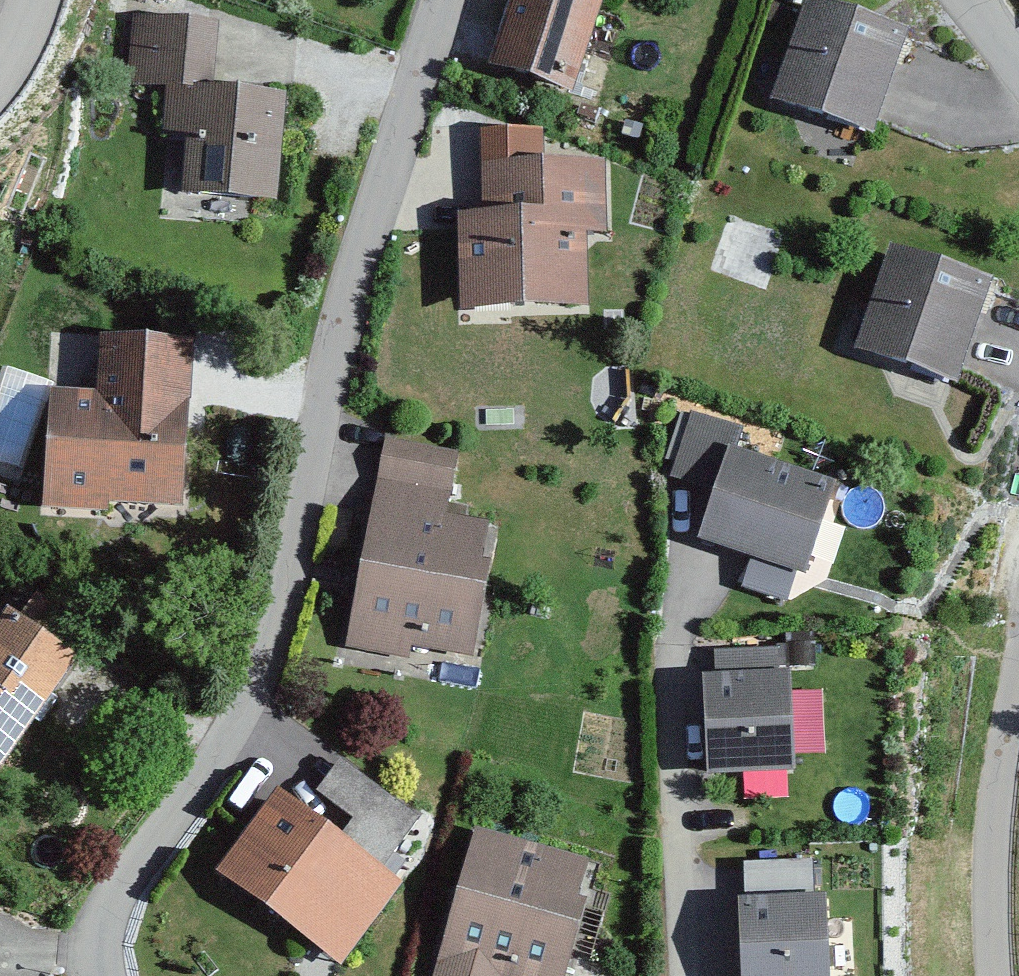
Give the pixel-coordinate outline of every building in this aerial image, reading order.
[(597,0),(518,0),(501,57),(572,79),(597,0)] [(904,25),(829,0),(811,0),(779,97),(870,127),(904,25)] [(219,18),(146,12),(140,82),(173,85),(169,132),(193,134),(188,189),(281,197),(290,89),(213,83),(219,18)] [(537,163),(536,131),(489,132),(492,216),(463,217),(466,306),(584,303),(582,228),(602,228),(600,161),(537,163)] [(988,275),(893,245),(859,355),(953,385),(988,275)] [(98,397),(58,395),(52,493),(181,500),(190,343),(102,337),(98,397)] [(739,452),(747,426),(697,411),(676,477),(719,490),(701,547),(801,578),(832,482),(739,452)] [(437,497),(443,456),(371,446),(366,487),(437,497)] [(434,524),(437,504),(364,492),(338,654),(398,664),(399,655),(455,664),(477,531),(434,524)] [(10,605),(0,619),(0,768),(81,656),(10,605)] [(789,775),(784,645),(720,647),(722,677),(705,677),(708,777),(789,775)] [(343,833),(279,786),(218,869),(342,960),(402,878),(384,864),(421,814),(342,757),(321,786),(358,813),(343,833)] [(475,827),(441,975),(510,975),(511,972),(527,975),(561,975),(589,853),(475,827)] [(746,864),(749,902),(735,903),(740,975),(821,975),(814,860),(746,864)]
